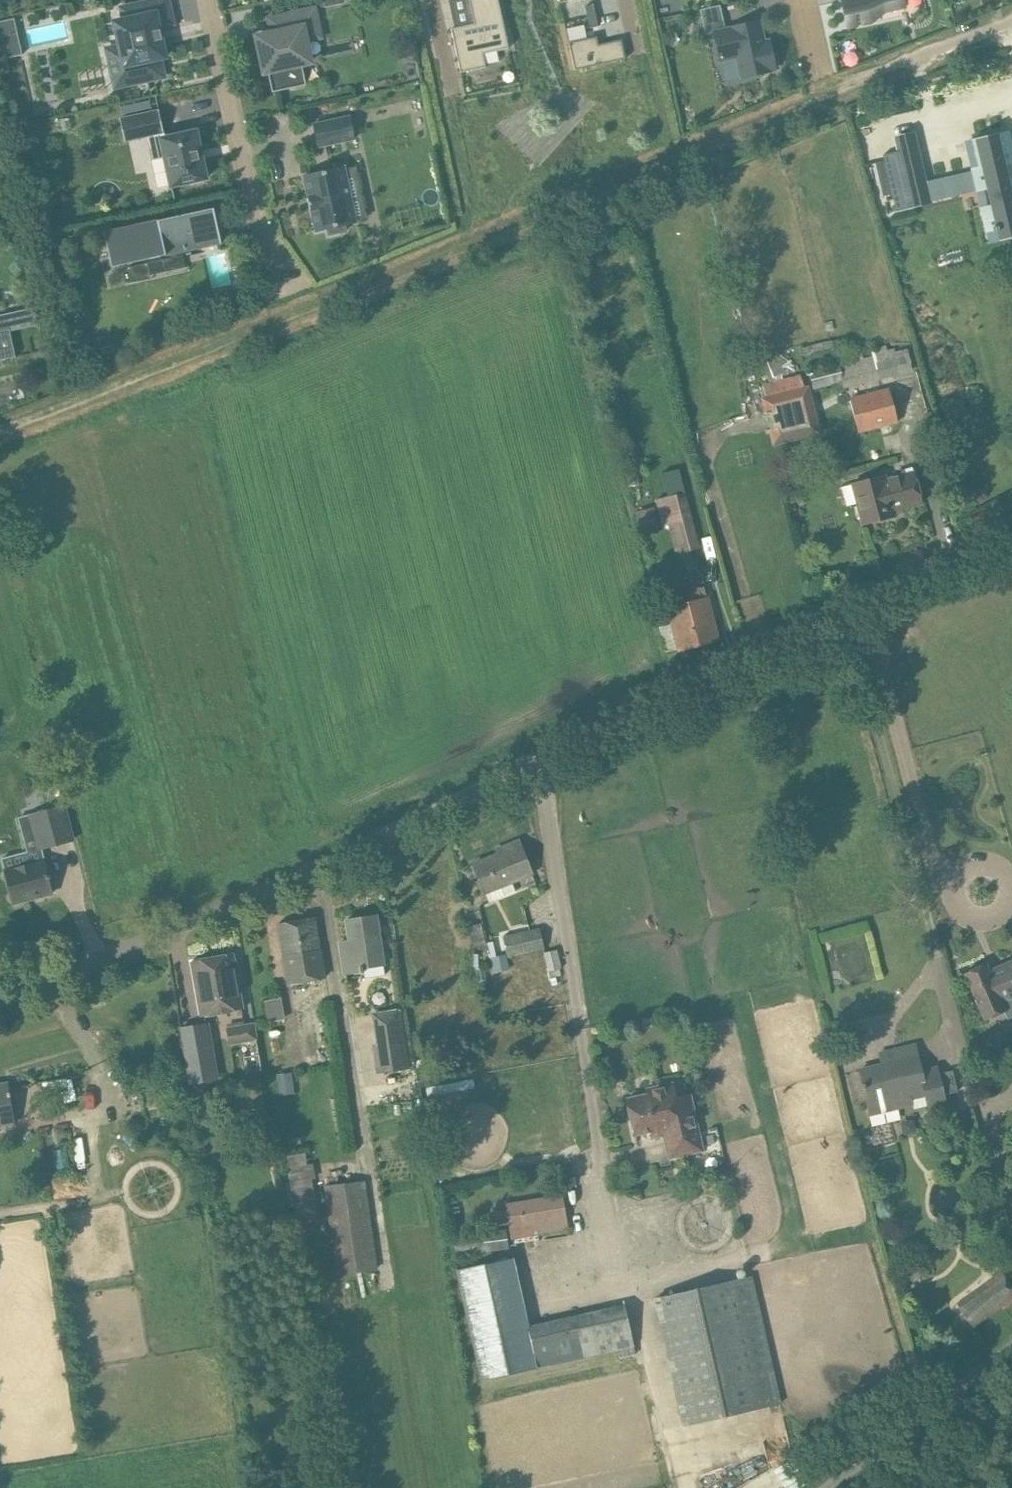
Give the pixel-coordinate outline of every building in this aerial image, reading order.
[(168,0),(155,0),(122,7),(124,19),(115,21),(124,64),(119,65),(123,85),(164,76),(160,57),(165,56),(159,26),(173,23),(168,0)] [(451,29),(461,72),(486,67),(485,63),(499,60),(497,51),(502,50),(509,48),(498,0),(469,0),(474,23),(451,29)] [(848,28),(905,15),(907,26),(909,25),(905,7),(906,7),(905,5),(904,5),(903,0),(842,0),(848,28)] [(593,5),(585,7),(587,18),(596,16),(593,5)] [(701,9),(704,24),(723,19),(720,5),(701,9)] [(318,25),(315,8),(283,15),(284,16),(286,16),(289,30),(258,37),(257,36),(256,36),(261,59),(262,59),(262,58),(265,57),(272,92),(307,85),(302,64),(310,62),(303,28),(318,25)] [(587,18),(590,29),(598,27),(596,16),(587,18)] [(16,29),(13,17),(0,19),(0,28),(1,33),(16,29)] [(729,29),(714,33),(718,50),(720,60),(738,56),(742,77),(770,71),(770,70),(775,69),(771,48),(765,50),(764,44),(763,42),(759,21),(731,27),(732,29),(729,29)] [(584,24),(566,28),(569,42),(575,70),(626,59),(622,39),(598,44),(597,36),(587,39),(584,24)] [(165,137),(159,110),(120,119),(125,140),(146,136),(152,160),(165,157),(167,168),(168,168),(171,183),(171,185),(173,185),(190,181),(191,183),(202,181),(202,178),(205,178),(207,178),(206,175),(203,161),(200,147),(197,132),(196,130),(194,131),(165,137)] [(350,119),(350,116),(348,117),(316,124),(314,124),(314,126),(315,126),(318,144),(318,146),(321,146),(320,146),(352,139),(354,139),(354,137),(350,119)] [(1009,130),(1002,132),(1003,133),(972,141),(979,171),(973,172),(972,168),(971,168),(976,192),(983,190),(987,206),(980,207),(986,232),(1011,226),(1011,143),(1009,130)] [(921,161),(902,165),(898,151),(883,154),(892,190),(926,182),(921,161)] [(345,169),(344,167),(342,167),(342,168),(306,175),(304,175),(305,177),(309,195),(308,196),(311,211),(312,211),(316,229),(316,231),(318,231),(318,230),(328,228),(329,234),(346,231),(344,225),(354,223),(356,223),(356,221),(355,221),(344,169),(345,169)] [(153,221),(100,233),(105,257),(107,268),(180,252),(221,243),(215,215),(214,208),(153,221)] [(0,212),(0,226),(16,223),(13,209),(0,212)] [(61,231),(47,234),(48,243),(63,239),(61,231)] [(230,297),(221,299),(223,310),(232,308),(230,297)] [(10,329),(0,331),(0,360),(16,356),(10,329)] [(844,388),(880,379),(875,355),(863,358),(863,356),(861,350),(836,356),(838,365),(842,382),(844,388)] [(809,372),(813,389),(831,385),(827,367),(809,372)] [(820,433),(809,386),(762,398),(774,445),(820,433)] [(869,395),(851,400),(854,412),(859,433),(898,423),(889,390),(869,395)] [(853,483),(839,487),(844,507),(858,503),(863,524),(895,516),(893,510),(921,502),(912,468),(901,471),(902,477),(886,481),(884,475),(853,483)] [(699,547),(684,493),(667,497),(681,551),(699,547)] [(655,506),(634,512),(639,530),(659,524),(655,506)] [(682,604),(668,608),(679,650),(718,640),(713,621),(708,623),(701,599),(698,587),(679,592),(682,604)] [(16,748),(15,753),(18,756),(23,757),(26,754),(27,749),(24,746),(19,745),(16,748)] [(73,840),(64,806),(31,814),(40,848),(73,840)] [(532,874),(519,841),(504,847),(505,851),(474,864),(485,893),(532,874)] [(2,858),(14,903),(52,893),(44,860),(18,866),(15,855),(2,858)] [(384,964),(376,915),(346,919),(350,946),(341,947),(344,973),(364,970),(363,967),(384,964)] [(325,977),(315,917),(278,923),(289,983),(325,977)] [(485,943),(480,923),(468,926),(473,946),(485,943)] [(544,948),(539,928),(503,937),(507,957),(544,948)] [(561,968),(557,950),(544,953),(549,971),(561,968)] [(506,953),(491,957),(495,972),(510,969),(506,953)] [(243,1009),(233,954),(191,961),(201,1016),(243,1009)] [(989,970),(986,963),(964,973),(984,1020),(1007,1010),(1003,1001),(1011,997),(1011,960),(989,970)] [(409,1067),(401,1010),(373,1014),(382,1071),(409,1067)] [(209,1021),(180,1027),(189,1084),(203,1082),(199,1055),(214,1052),(209,1021)] [(258,1041),(254,1022),(228,1026),(231,1046),(258,1041)] [(897,1061),(860,1070),(863,1084),(862,1084),(863,1088),(864,1088),(868,1102),(866,1103),(869,1115),(898,1109),(895,1098),(909,1094),(911,1100),(926,1096),(929,1109),(946,1105),(943,1094),(938,1073),(937,1066),(921,1070),(918,1056),(917,1056),(914,1045),(895,1050),(897,1061)] [(292,1072),(277,1074),(280,1095),(295,1093),(292,1072)] [(676,1097),(673,1082),(657,1086),(658,1091),(627,1098),(635,1134),(651,1131),(652,1138),(664,1135),(664,1138),(665,1137),(665,1135),(670,1134),(675,1157),(703,1150),(690,1094),(676,1097)] [(7,1084),(0,1085),(0,1126),(14,1123),(7,1084)] [(291,1181),(293,1198),(315,1195),(312,1178),(291,1181)] [(377,1268),(364,1181),(325,1186),(337,1274),(377,1268)] [(567,1219),(563,1195),(505,1204),(511,1238),(539,1234),(537,1224),(567,1219)] [(480,1253),(482,1263),(498,1260),(496,1250),(509,1248),(507,1231),(451,1239),(453,1256),(480,1253)] [(234,1259),(221,1261),(224,1276),(237,1274),(234,1259)] [(1002,1271),(957,1305),(973,1326),(1002,1305),(1005,1309),(1011,1303),(1011,1285),(1002,1271)] [(780,1403),(751,1276),(656,1298),(685,1425),(780,1403)] [(634,1345),(625,1305),(528,1327),(537,1367),(634,1345)] [(761,1477),(736,1487),(765,1487),(761,1477)]
